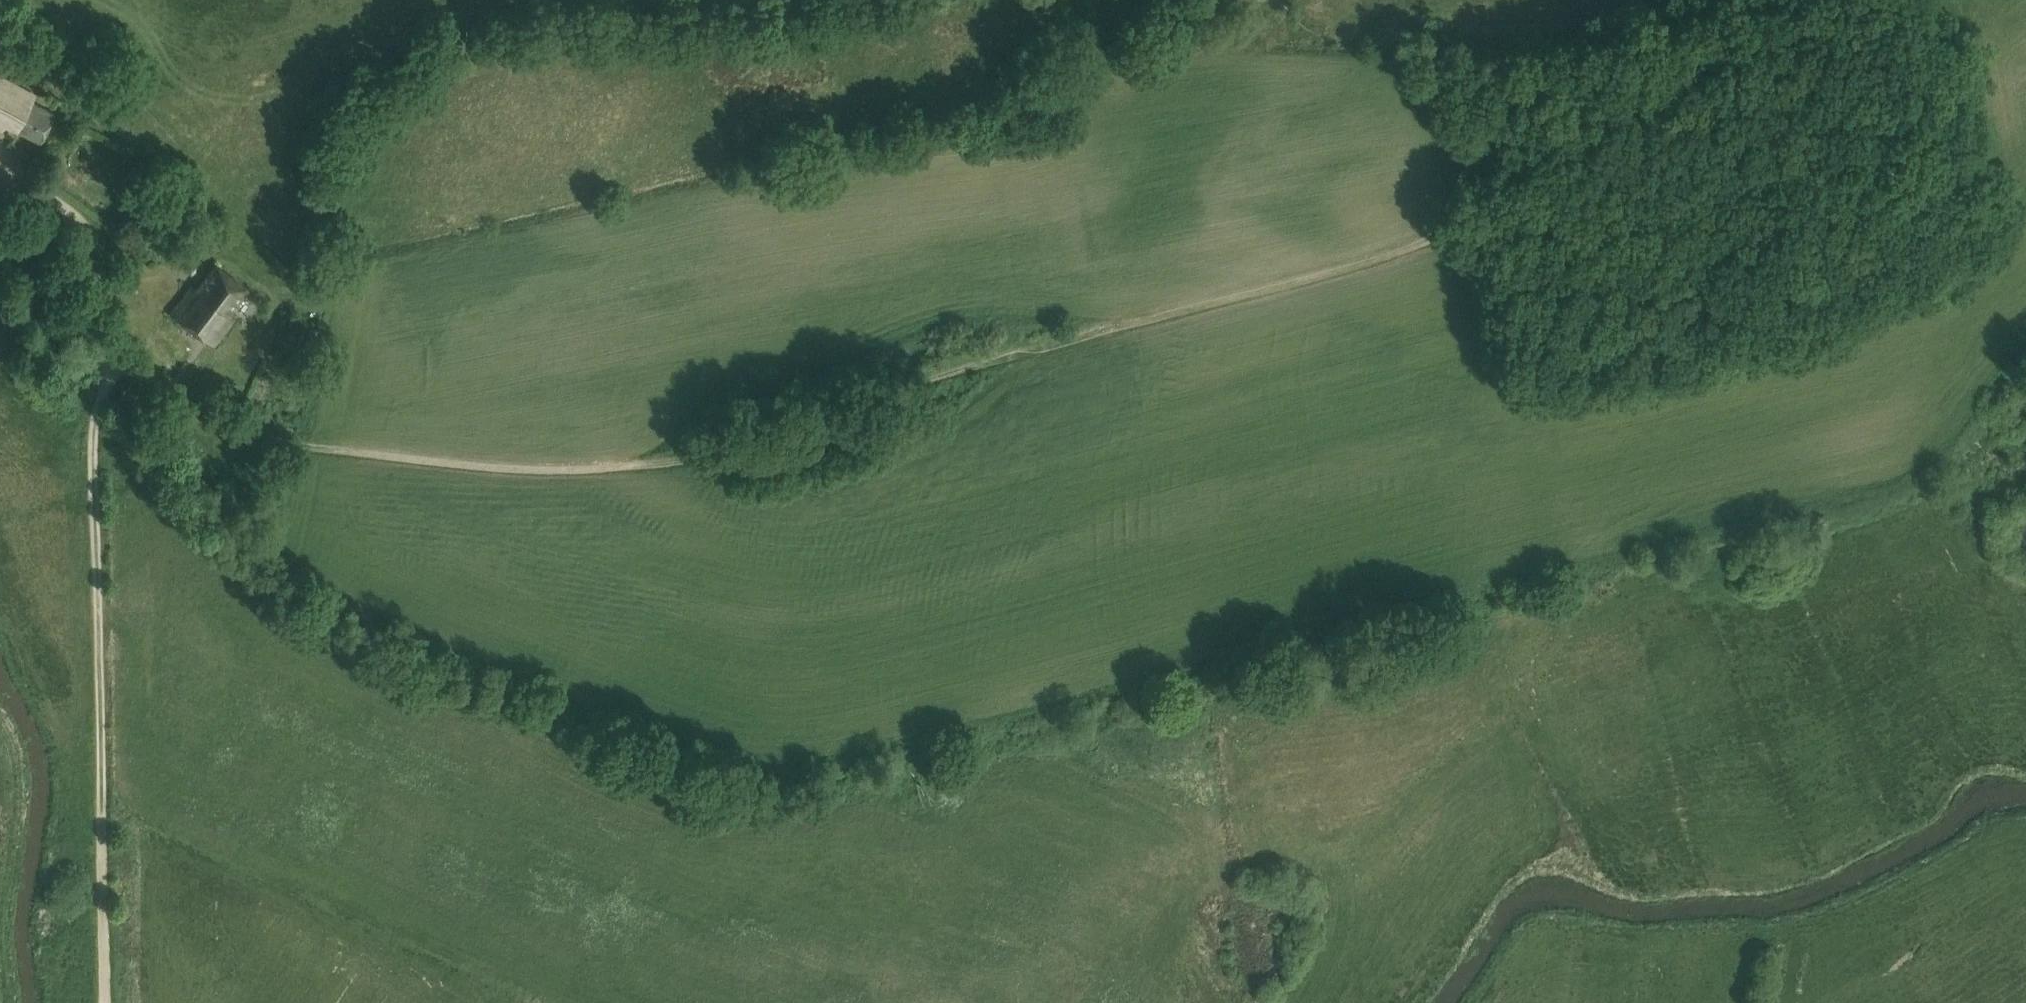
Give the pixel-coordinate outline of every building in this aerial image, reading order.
[(32,102),(35,96),(0,78),(0,129),(3,130),(6,124),(39,141),(53,113),(32,102)] [(248,290),(215,265),(197,288),(192,285),(171,312),(214,345),(235,318),(230,313),(248,290)]
